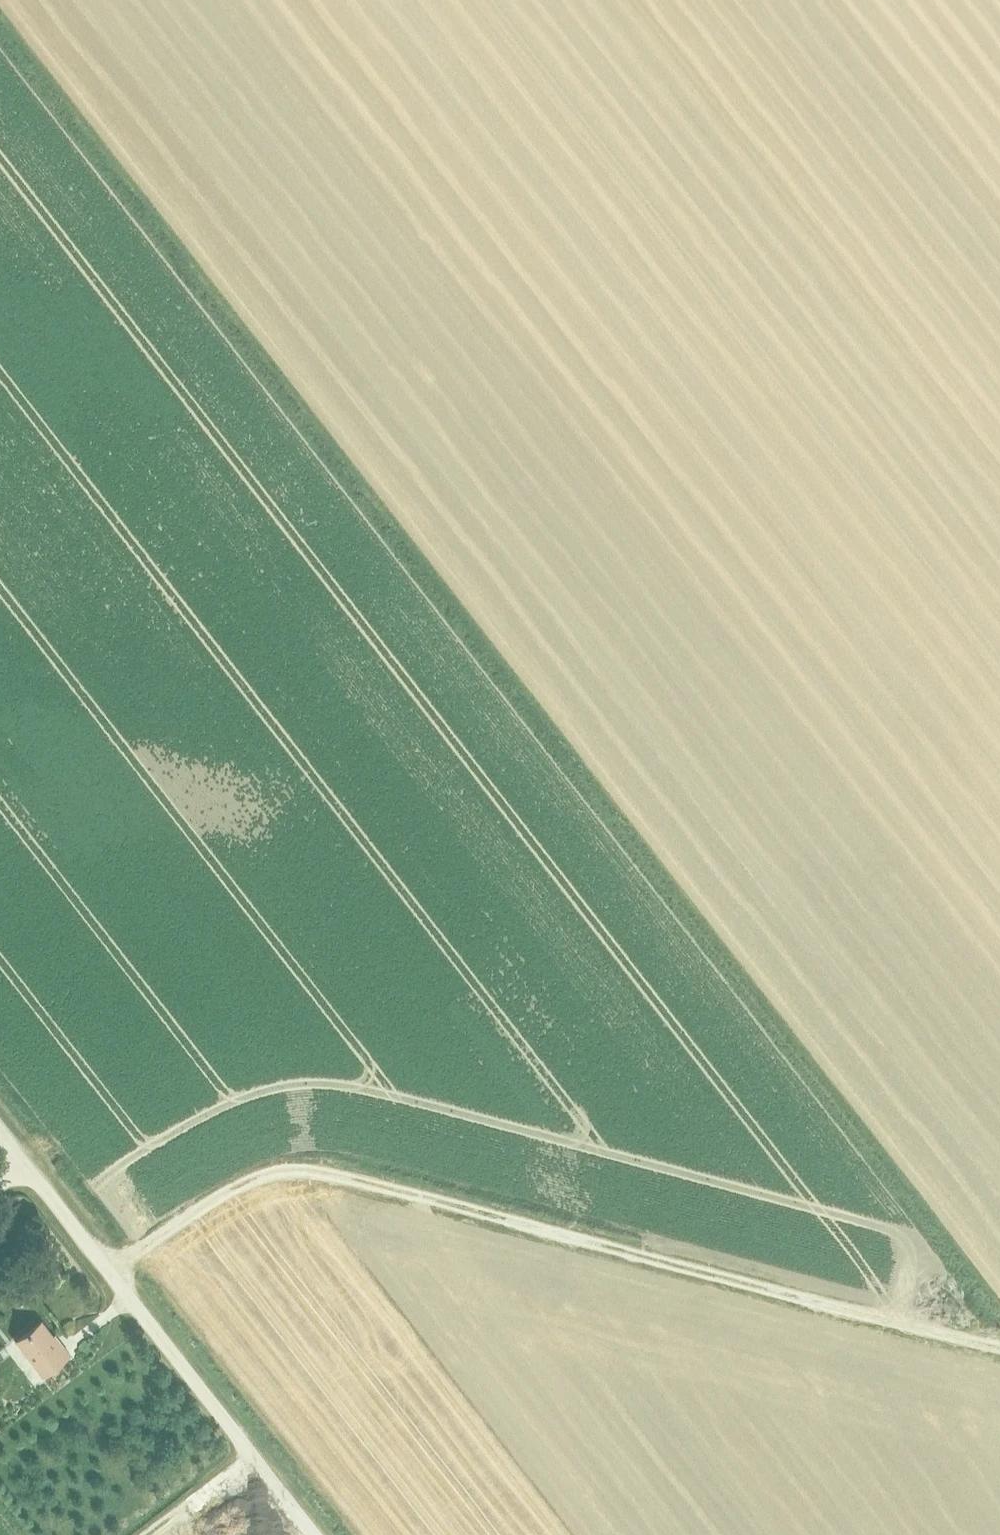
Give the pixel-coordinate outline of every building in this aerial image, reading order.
[(59,1343),(42,1321),(16,1341),(43,1376),(71,1354),(64,1345),(61,1342),(59,1343)]
